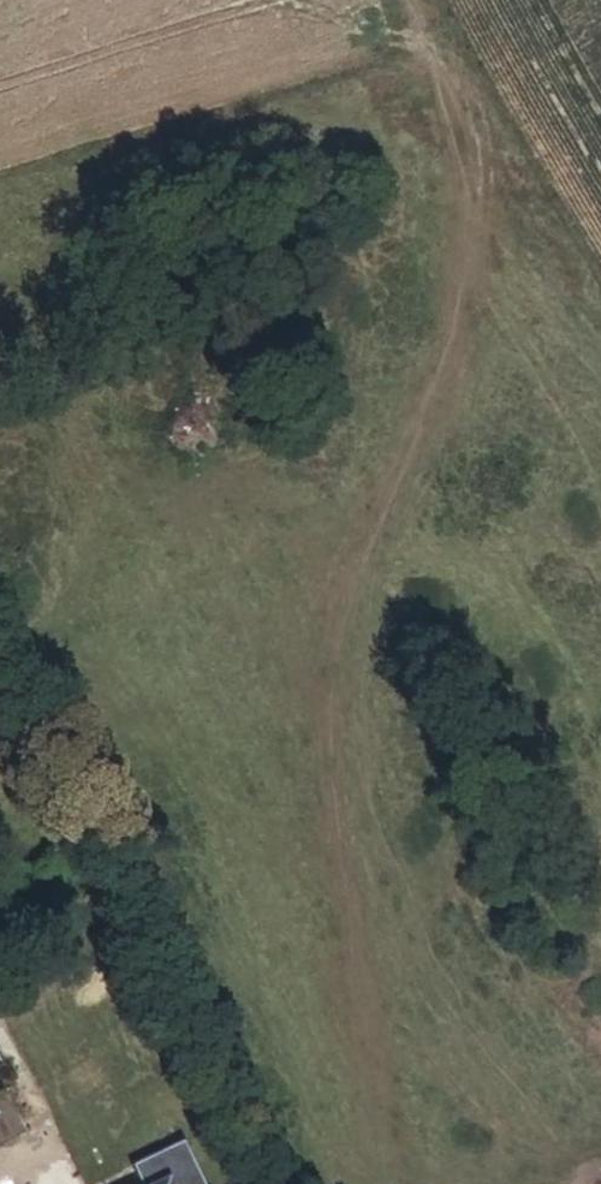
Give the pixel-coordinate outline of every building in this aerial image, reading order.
[(21,1137),(0,1098),(0,1148),(21,1137)] [(186,1144),(132,1170),(139,1183),(205,1183),(186,1144)]
